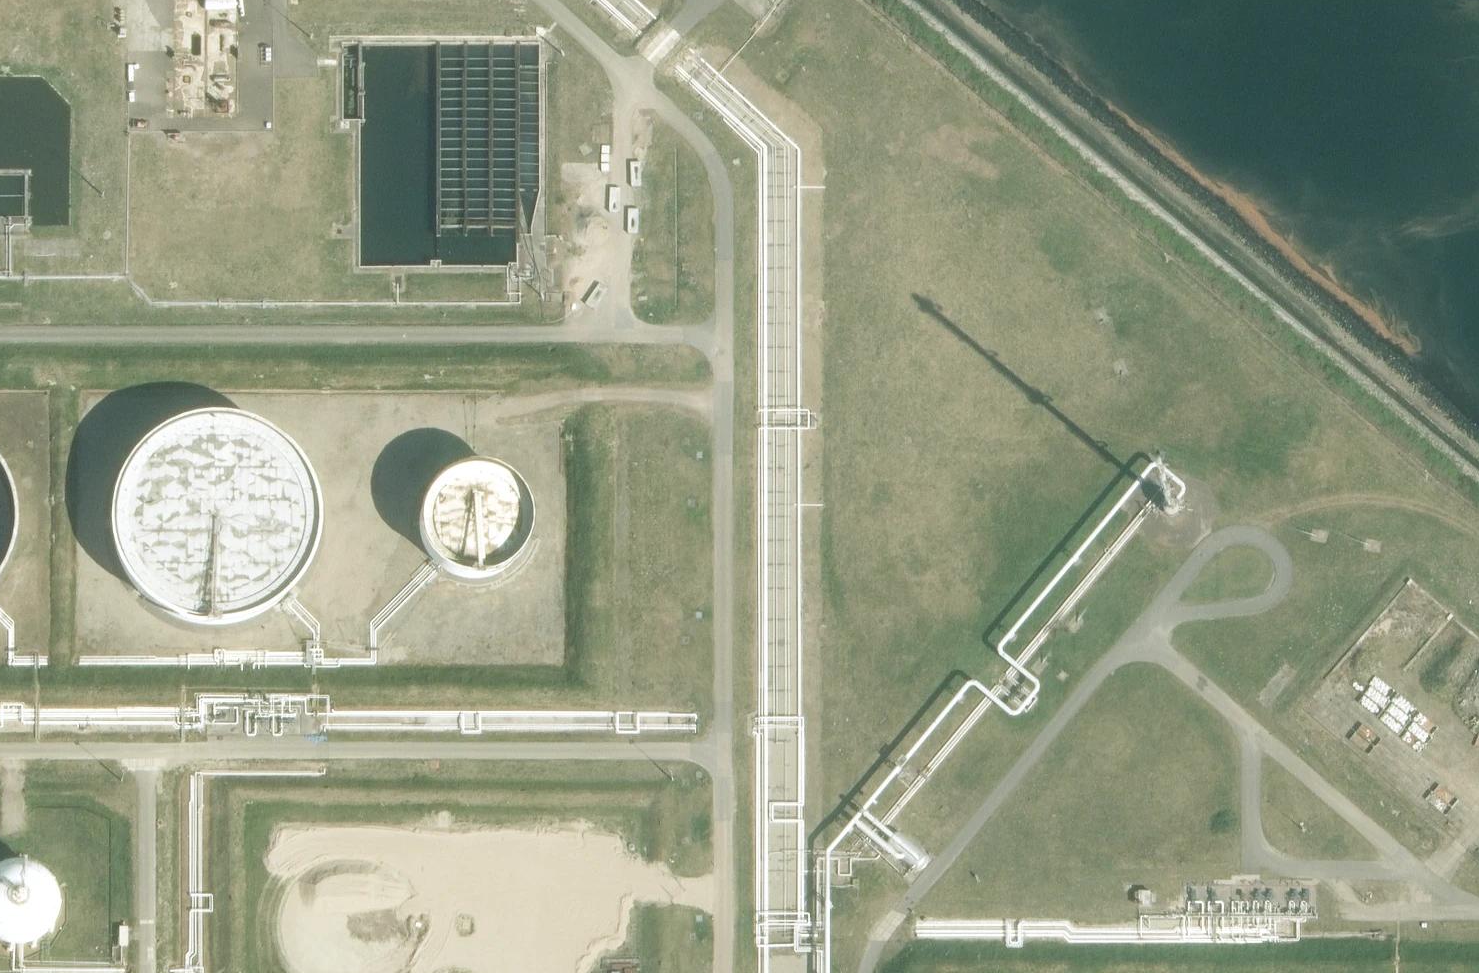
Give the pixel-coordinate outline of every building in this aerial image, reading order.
[(541,103),(540,42),(522,42),(523,103),(541,103)] [(514,180),(514,167),(499,166),(499,180),(514,180)] [(162,618),(223,633),(282,610),(317,560),(321,509),(293,454),(232,423),(168,433),(126,472),(111,524),(120,571),(162,618)] [(454,573),(485,578),(518,563),(534,532),(525,493),(494,469),(457,471),(434,489),(423,521),(430,552),(454,573)] [(11,552),(15,501),(0,472),(0,568),(11,552)] [(28,948),(51,934),(60,901),(49,876),(26,863),(0,867),(0,944),(28,948)]
